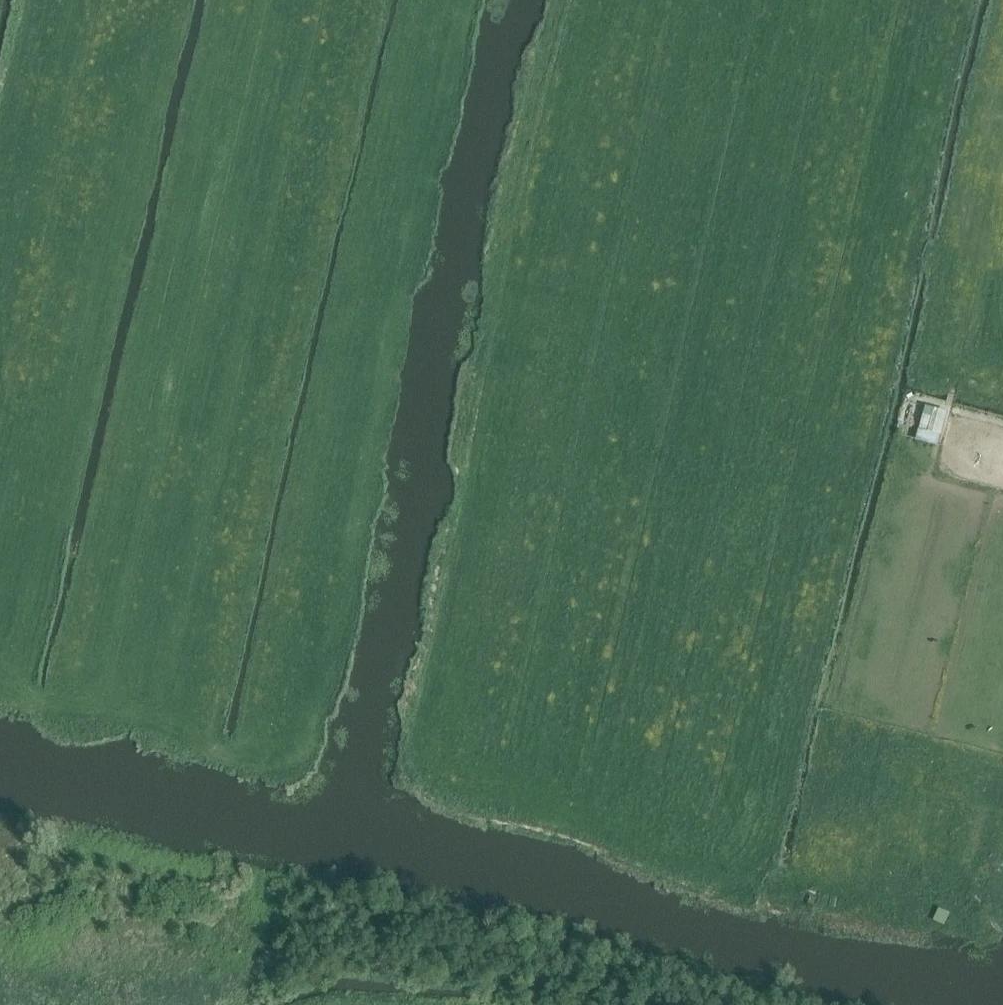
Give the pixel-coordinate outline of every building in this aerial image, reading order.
[(928,431),(937,432),(943,410),(934,408),(928,431)]
